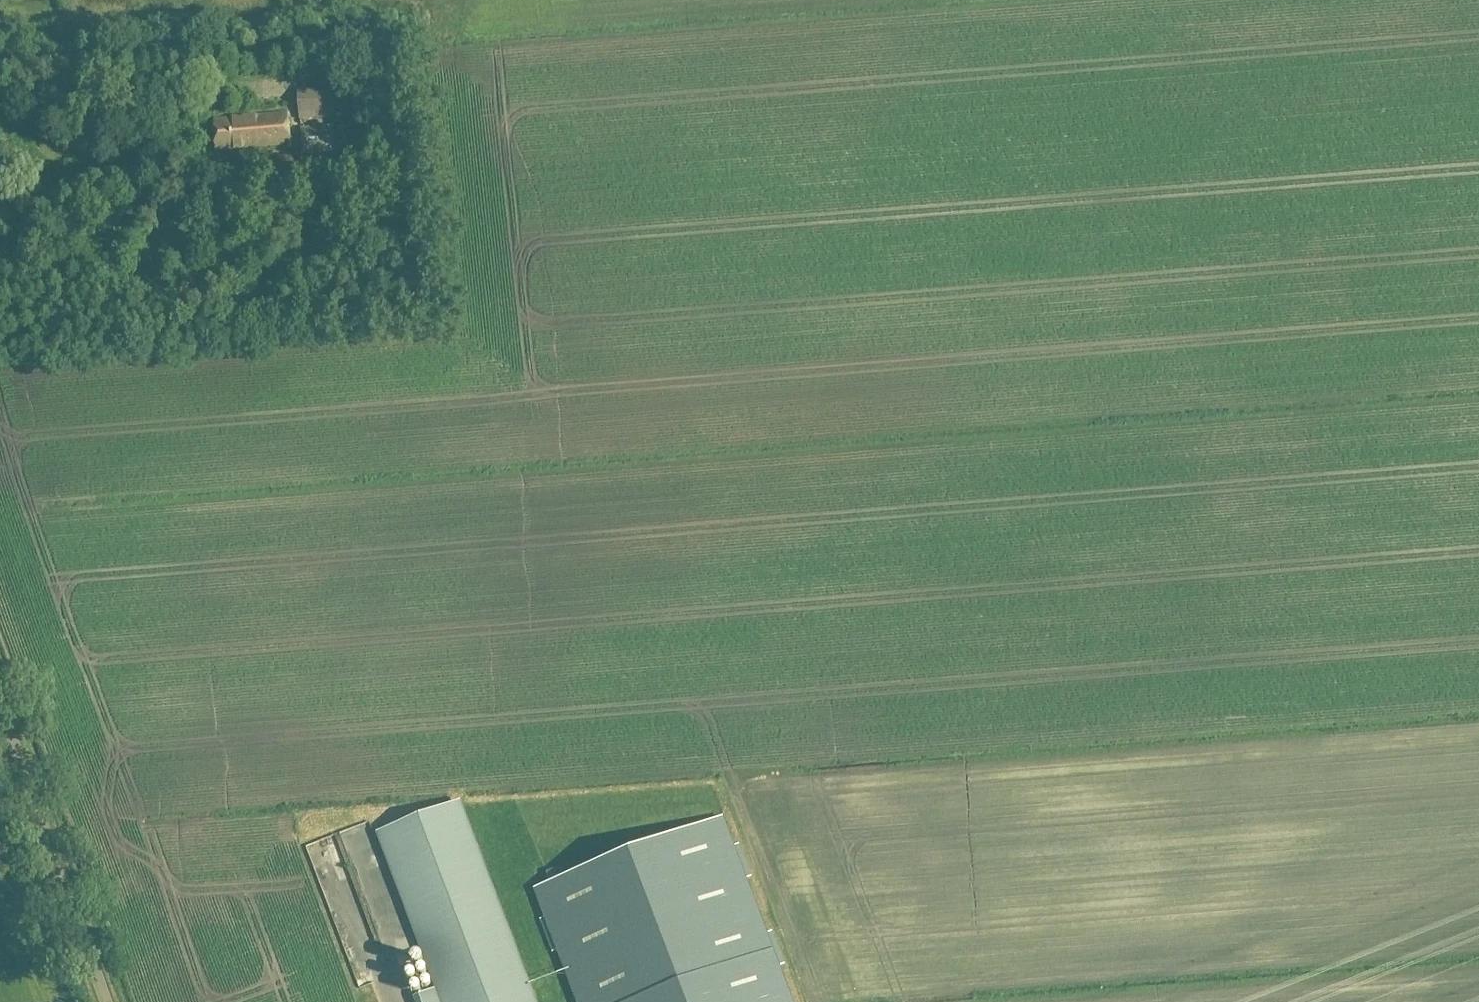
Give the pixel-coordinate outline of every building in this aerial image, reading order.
[(332,89),(297,92),(299,115),(333,112),(332,89)] [(214,120),(216,149),(288,143),(286,114),(214,120)] [(337,146),(336,146),(335,127),(300,130),(302,155),(363,150),(360,125),(336,127),(337,146)] [(293,177),(291,155),(231,161),(231,182),(293,177)] [(188,261),(179,262),(181,271),(189,270),(188,261)] [(461,802),(377,834),(442,1001),(537,1001),(534,995),(529,982),(461,802)] [(779,967),(784,965),(772,932),(766,933),(746,879),(751,877),(738,844),(734,846),(723,817),(533,889),(544,918),(539,920),(552,953),(557,951),(576,1001),(792,1001),(779,967)] [(432,991),(415,997),(417,1001),(436,1001),(432,991)]
